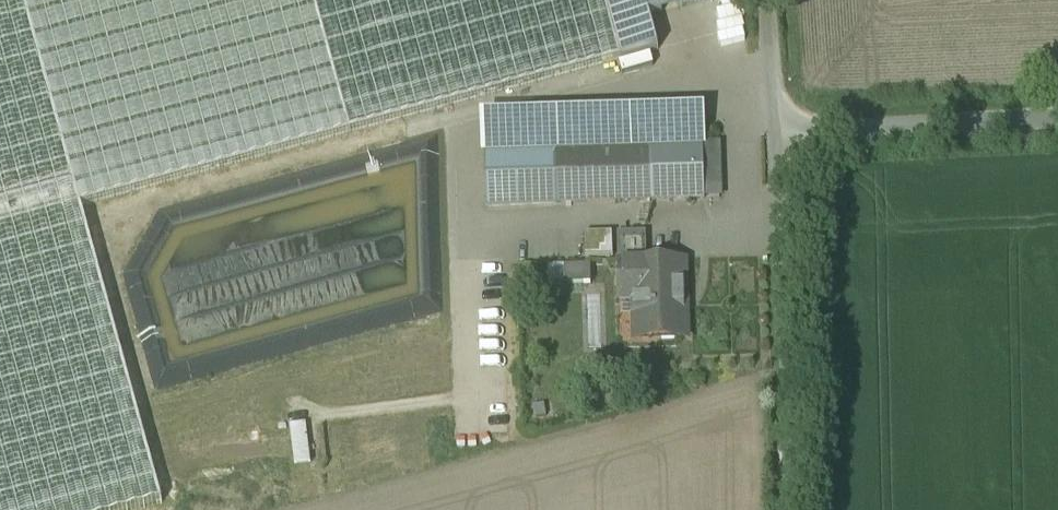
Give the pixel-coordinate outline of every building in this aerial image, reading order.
[(158,502),(78,206),(622,59),(606,0),(0,0),(0,509),(128,509),(158,502)] [(622,59),(658,50),(649,16),(707,0),(606,0),(622,59)] [(485,157),(485,151),(553,150),(703,145),(706,145),(705,110),(481,118),(482,157),(485,157)] [(706,145),(703,145),(705,199),(720,199),(718,144),(706,145)] [(703,145),(553,150),(555,204),(705,199),(703,145)] [(553,150),(485,151),(485,157),(486,207),(555,204),(553,150)] [(646,234),(617,235),(618,253),(642,253),(646,253),(646,234)] [(684,263),(643,264),(642,253),(618,253),(619,300),(634,299),(635,336),(655,336),(655,342),(680,341),(679,298),(685,298),(684,263)]
